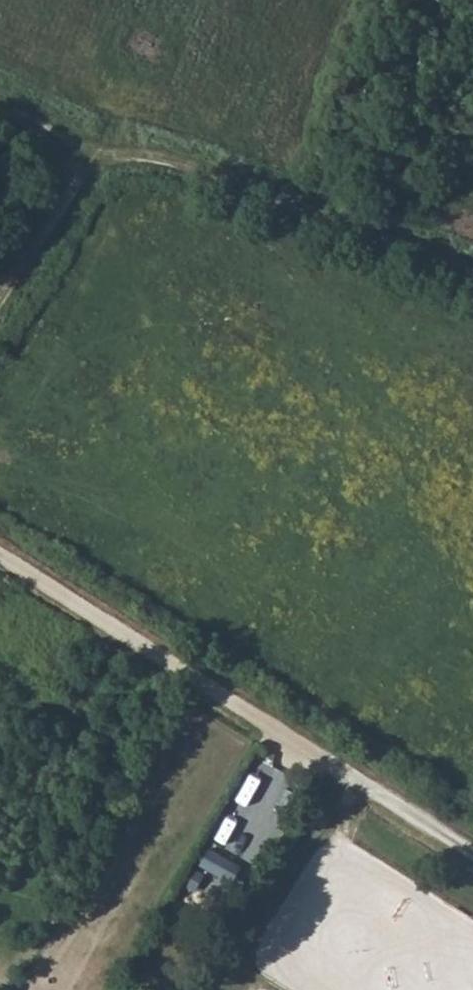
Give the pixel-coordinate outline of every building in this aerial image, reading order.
[(197,864),(226,880),(235,864),(206,848),(197,864)]
